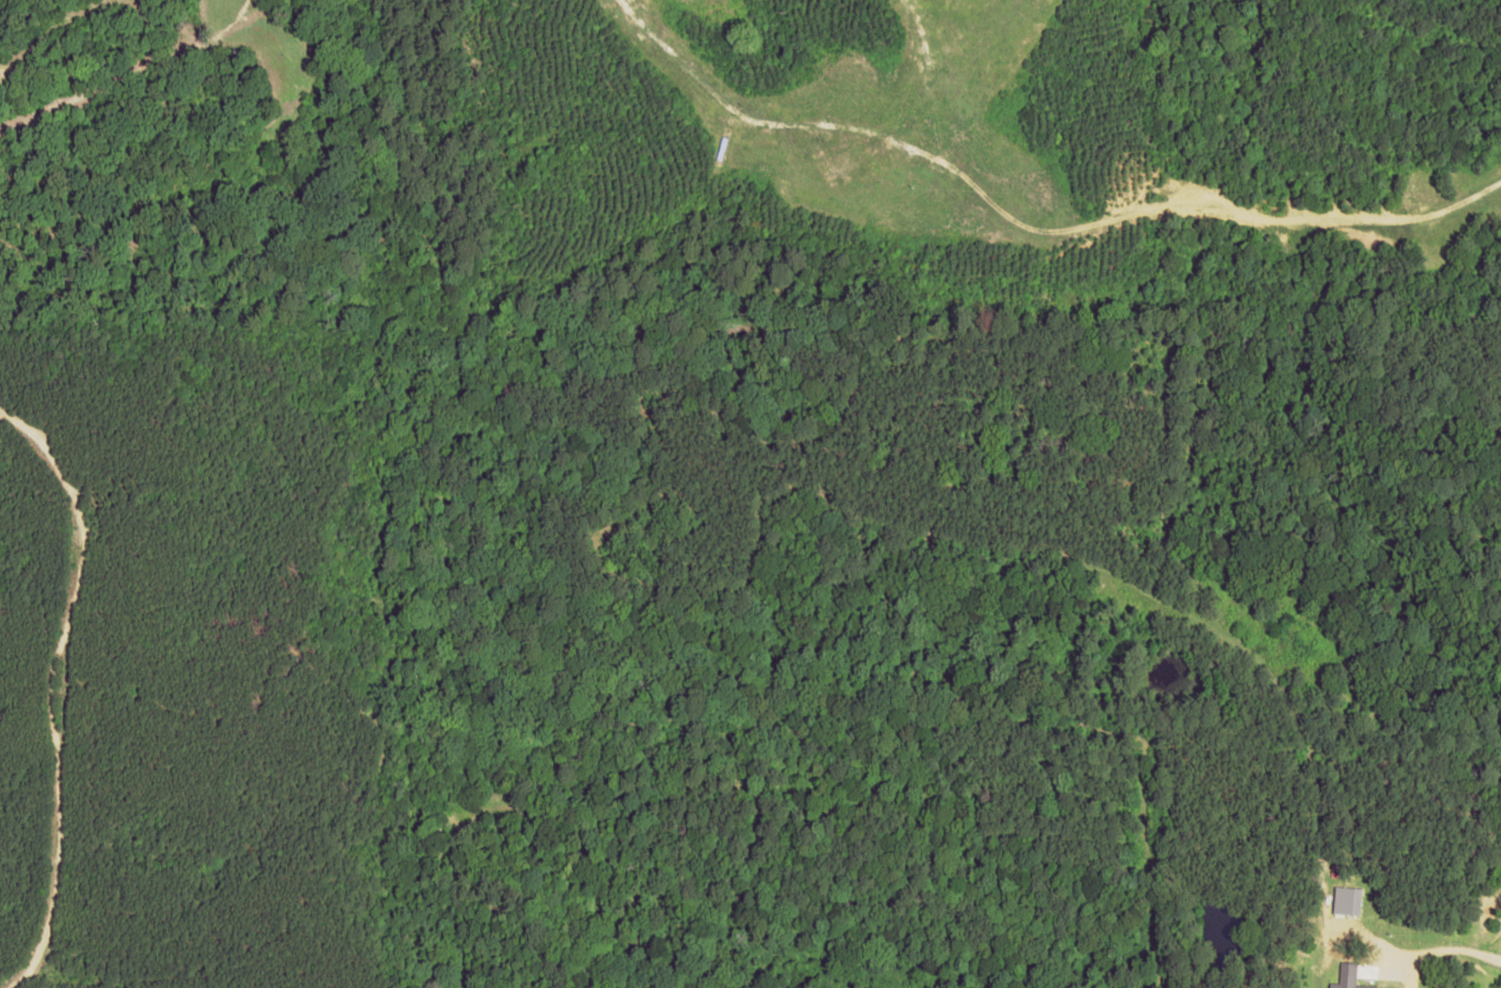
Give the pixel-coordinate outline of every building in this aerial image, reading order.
[(1360,887),(1333,886),(1332,913),(1360,914),(1360,887)] [(1355,985),(1356,962),(1339,961),(1338,983),(1328,983),(1328,987),(1376,987),(1376,985),(1355,985)]
